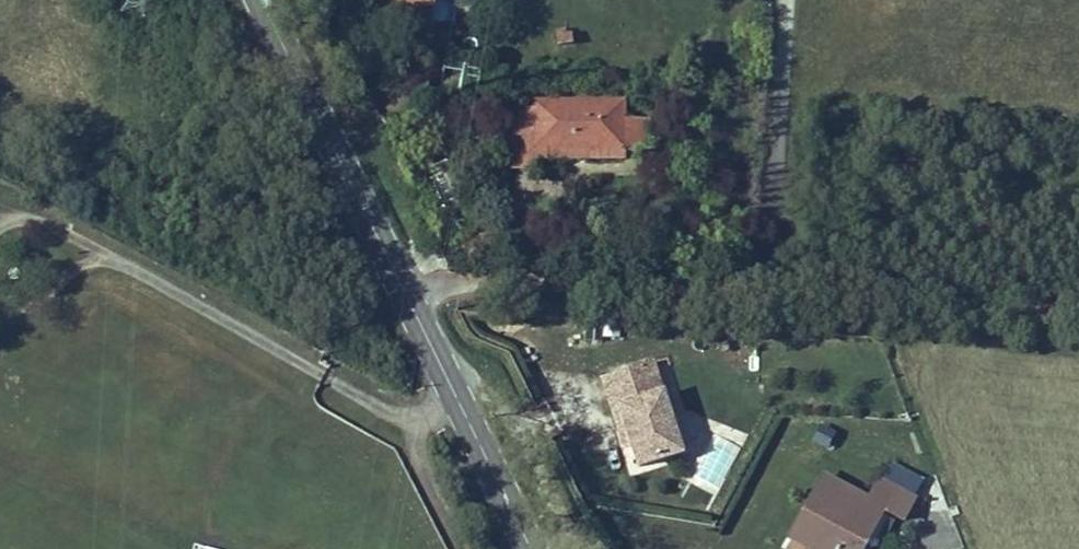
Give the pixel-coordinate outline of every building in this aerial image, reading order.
[(430,0),(391,0),(392,8),(431,5),(430,0)] [(621,103),(535,103),(535,147),(621,146),(621,103)] [(479,137),(510,137),(510,106),(479,106),(479,137)] [(655,367),(641,371),(650,404),(665,399),(655,367)] [(641,371),(606,382),(622,434),(629,432),(634,449),(641,472),(683,459),(665,399),(650,404),(641,371)] [(827,446),(833,434),(820,427),(814,440),(827,446)] [(629,432),(622,434),(627,451),(634,449),(629,432)] [(806,548),(811,548),(817,537),(836,547),(835,548),(861,548),(882,509),(902,519),(912,501),(913,498),(880,480),(868,501),(823,477),(790,540),(806,548)] [(836,547),(817,537),(811,548),(835,548),(836,547)]
